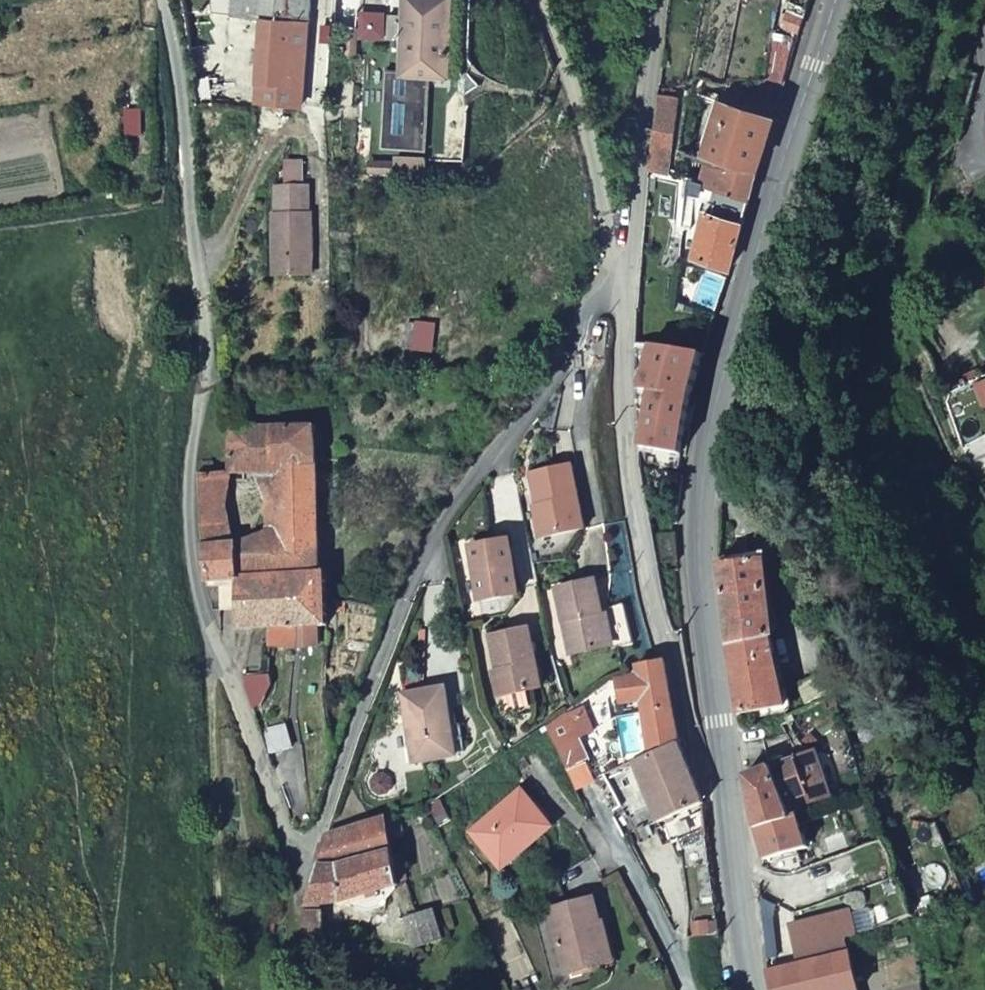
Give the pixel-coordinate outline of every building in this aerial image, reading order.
[(303,114),(313,20),(315,20),(315,0),(234,0),(233,22),(262,24),(257,107),(303,114)] [(443,81),(445,0),(399,0),(398,20),(385,20),(384,43),(398,43),(397,76),(380,76),(378,153),(423,154),(425,80),(443,81)] [(796,37),(801,23),(783,18),(780,33),(796,37)] [(654,93),(647,170),(667,177),(676,96),(654,93)] [(726,103),(715,100),(697,160),(701,161),(693,186),(699,188),(715,193),(746,203),(756,161),(770,117),(762,114),(765,98),(752,95),(743,93),(740,99),(728,96),(726,103)] [(423,163),(392,163),(391,180),(422,180),(423,163)] [(284,280),(322,280),(323,220),(318,220),(318,192),(287,192),(287,219),(283,220),(284,280)] [(746,203),(715,193),(707,218),(701,217),(690,260),(730,273),(746,203)] [(703,363),(651,352),(642,395),(690,404),(691,399),(703,363)] [(678,474),(690,404),(642,395),(642,396),(648,398),(640,446),(646,447),(643,469),(678,474)] [(323,429),(232,428),(231,474),(259,474),(283,475),(285,532),(271,536),(232,546),(202,548),(204,583),(236,582),(283,580),(321,578),(323,429)] [(545,541),(587,534),(578,470),(536,475),(545,541)] [(231,474),(199,473),(202,548),(232,546),(230,512),(231,474)] [(259,474),(271,536),(285,532),(283,475),(259,474)] [(643,514),(646,531),(656,530),(654,513),(643,514)] [(512,546),(473,550),(480,606),(518,602),(512,546)] [(779,645),(776,635),(767,566),(750,568),(720,571),(729,652),(779,645)] [(327,578),(321,578),(283,580),(284,630),(286,630),(328,630),(327,600),(327,578)] [(283,580),(236,582),(236,629),(269,630),(284,630),(283,580)] [(565,660),(605,654),(595,586),(555,592),(565,660)] [(269,630),(270,651),(286,651),(286,630),(284,630),(269,630)] [(499,707),(537,701),(528,642),(489,647),(499,707)] [(737,724),(784,717),(788,717),(785,699),(779,645),(729,652),(737,724)] [(649,760),(677,749),(663,668),(653,670),(631,675),(634,685),(613,689),(617,711),(638,707),(641,720),(649,760)] [(403,704),(413,771),(457,763),(465,758),(461,732),(451,734),(446,697),(403,704)] [(544,735),(567,780),(587,770),(575,747),(567,732),(583,723),(580,716),(544,735)] [(649,760),(641,720),(634,722),(642,760),(643,763),(649,760)] [(567,732),(575,747),(591,738),(583,723),(567,732)] [(258,733),(265,755),(288,751),(284,728),(258,733)] [(643,763),(631,768),(654,831),(657,830),(702,811),(677,749),(649,760),(643,763)] [(812,763),(774,776),(786,812),(800,809),(802,815),(831,807),(818,762),(812,763)] [(745,790),(756,839),(801,824),(805,823),(802,815),(800,809),(786,812),(774,776),(744,784),(745,790)] [(467,843),(492,872),(512,855),(518,862),(548,836),(518,800),(467,843)] [(408,847),(401,823),(385,828),(391,851),(408,847)] [(801,824),(756,839),(766,870),(810,856),(801,824)] [(304,917),(341,915),(403,897),(400,891),(411,886),(417,884),(413,873),(408,874),(406,864),(394,868),(391,851),(385,828),(323,847),(304,917)] [(512,855),(492,872),(497,879),(518,862),(512,855)] [(455,940),(441,913),(416,927),(430,953),(455,940)] [(565,988),(611,977),(596,915),(551,926),(565,988)] [(856,944),(862,942),(855,918),(793,936),(799,975),(851,961),(849,949),(849,946),(855,944),(856,944)] [(303,921),(292,959),(307,960),(344,957),(342,939),(323,940),(323,920),(303,921)] [(856,944),(855,944),(849,946),(849,949),(851,961),(799,975),(797,975),(774,981),(776,989),(866,989),(857,947),(856,944)]
